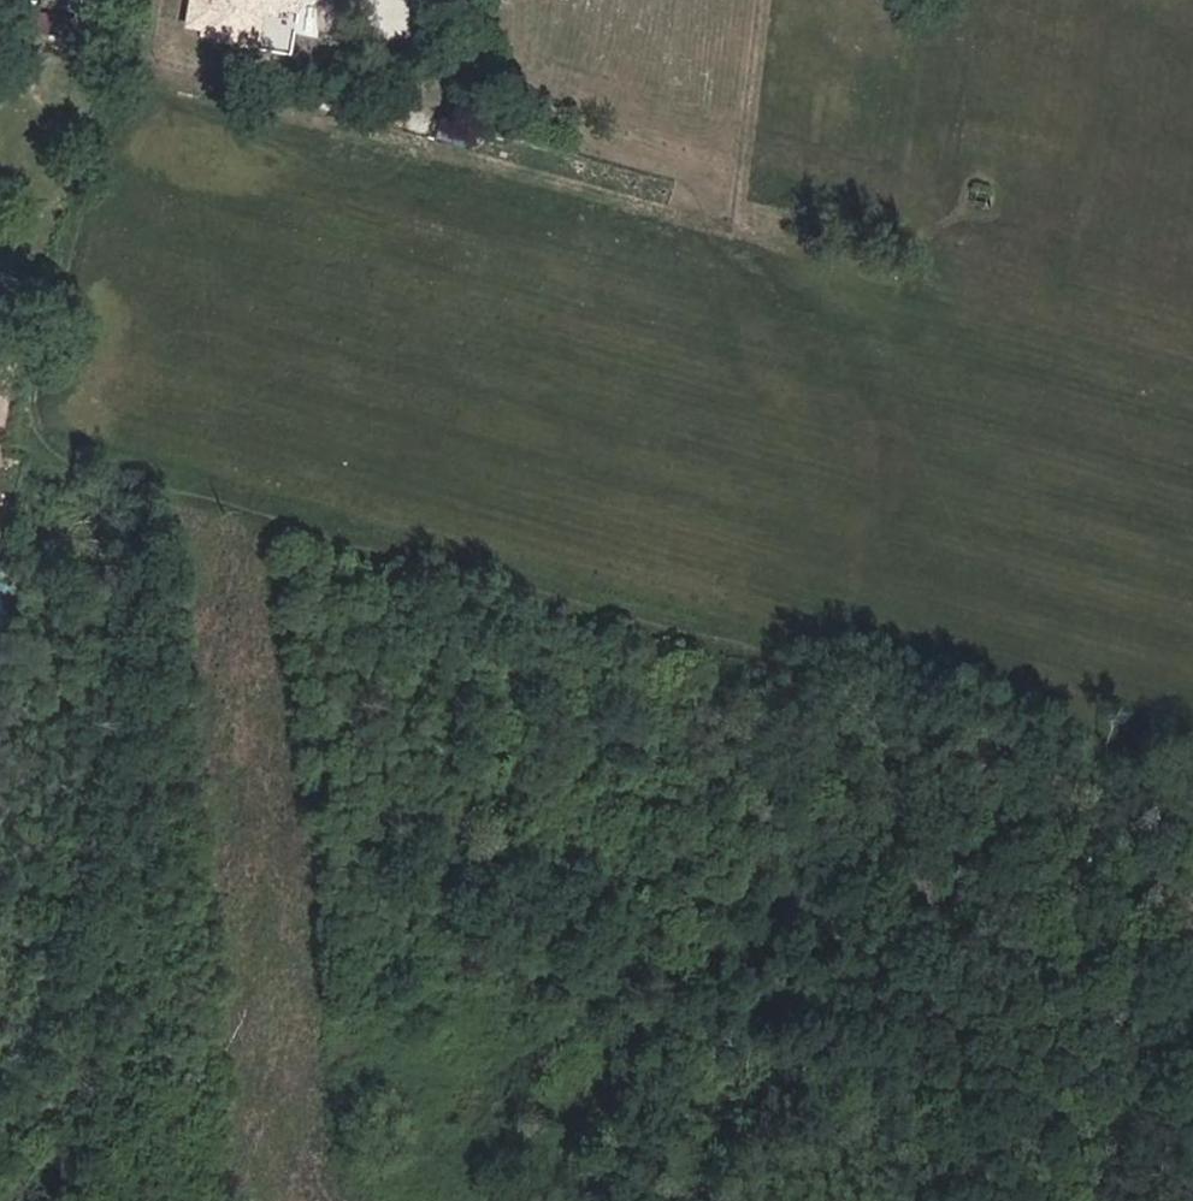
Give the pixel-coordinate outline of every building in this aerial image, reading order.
[(210,2),(265,13),(267,0),(211,0),(210,2)]
